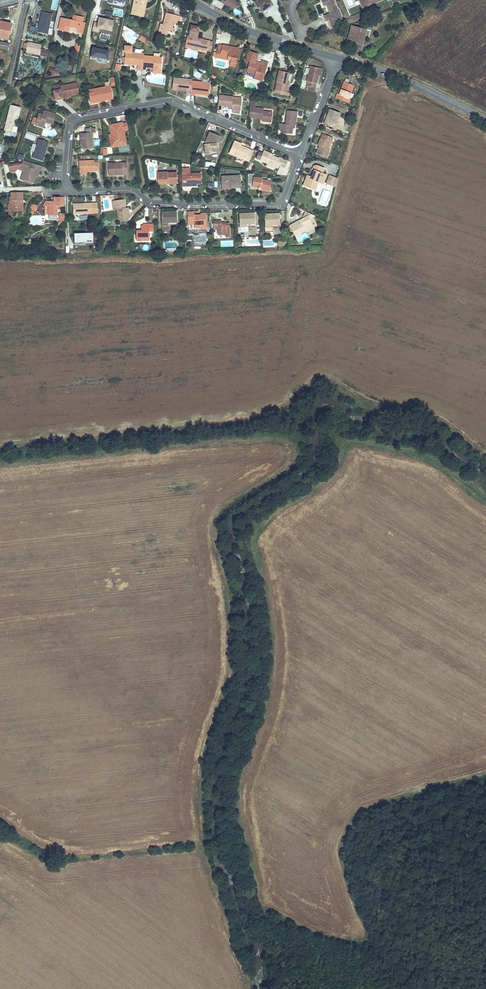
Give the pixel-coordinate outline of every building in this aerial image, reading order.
[(131,11),(143,13),(146,0),(134,0),(131,11)] [(254,1),(262,11),(272,4),(269,0),(257,0),(254,1)] [(324,6),(329,4),(333,14),(330,15),(328,16),(330,22),(332,27),(344,22),(339,11),(338,12),(333,0),(322,0),(321,0),(324,6)] [(362,8),(381,0),(359,0),(362,8)] [(329,4),(324,6),(325,9),(327,8),(330,15),(333,14),(329,4)] [(52,13),(42,11),(38,32),(48,34),(52,13)] [(160,24),(158,34),(166,35),(167,29),(172,30),(173,27),(171,27),(172,22),(177,23),(179,15),(166,13),(163,24),(160,24)] [(113,20),(110,19),(110,17),(100,15),(98,22),(94,22),(92,31),(99,33),(100,28),(108,29),(111,30),(113,20)] [(357,15),(350,18),(352,23),(359,20),(357,15)] [(80,34),(82,24),(80,24),(81,18),(71,16),(70,22),(59,20),(56,30),(66,33),(67,28),(76,30),(75,33),(80,34)] [(0,20),(0,37),(4,38),(4,36),(8,37),(10,24),(4,23),(4,21),(0,20)] [(352,27),(348,41),(362,46),(367,32),(352,27)] [(211,56),(213,46),(197,44),(198,37),(196,37),(197,32),(190,30),(188,42),(192,43),(192,47),(190,46),(189,51),(192,52),(192,55),(198,56),(198,54),(211,56)] [(25,42),(24,52),(37,55),(38,49),(39,45),(25,42)] [(110,49),(93,45),(91,55),(108,58),(110,49)] [(221,55),(217,55),(216,58),(214,58),(213,63),(220,64),(220,61),(230,62),(229,66),(236,67),(237,63),(235,63),(236,58),(235,58),(236,52),(221,50),(221,55)] [(141,60),(141,59),(139,58),(139,55),(133,54),(133,58),(130,57),(130,54),(129,52),(122,52),(122,57),(123,57),(121,68),(140,71),(141,60)] [(158,78),(159,62),(141,60),(140,71),(139,73),(144,74),(144,72),(148,73),(149,72),(150,72),(150,76),(151,76),(151,77),(158,78)] [(248,66),(247,75),(255,77),(254,84),(263,85),(267,66),(262,65),(261,72),(256,71),(257,68),(248,66)] [(319,77),(321,76),(323,69),(310,66),(307,82),(306,90),(314,92),(319,77)] [(60,70),(50,67),(48,73),(58,76),(60,70)] [(275,85),(274,93),(285,95),(287,87),(285,87),(287,75),(281,74),(276,73),(274,85),(275,85)] [(172,93),(190,95),(191,85),(191,82),(173,81),(172,93)] [(337,98),(336,98),(334,101),(349,107),(350,103),(347,102),(352,88),(342,84),(339,92),(337,98)] [(190,95),(189,100),(194,100),(194,98),(203,98),(204,96),(208,96),(209,87),(191,85),(190,95)] [(58,91),(51,92),(52,102),(60,101),(59,99),(68,98),(76,96),(75,86),(58,88),(58,91)] [(107,90),(102,90),(86,93),(87,105),(109,102),(107,90)] [(218,100),(217,110),(232,111),(231,114),(233,115),(233,119),(239,119),(239,115),(240,115),(241,106),(232,105),(232,101),(218,100)] [(11,106),(3,129),(9,132),(11,126),(14,127),(20,109),(11,106)] [(250,107),(249,121),(262,122),(262,126),(271,126),(272,117),(264,116),(264,113),(256,112),(256,108),(250,107)] [(330,111),(324,126),(333,129),(338,114),(330,111)] [(45,118),(42,117),(39,116),(35,128),(43,130),(45,124),(53,126),(56,116),(47,113),(45,118)] [(284,123),(283,132),(292,133),(292,129),(296,129),(297,116),(286,115),(286,124),(284,123)] [(126,148),(123,134),(122,128),(121,127),(110,129),(112,143),(109,143),(111,150),(126,148)] [(87,134),(81,134),(82,149),(92,149),(92,134),(96,134),(95,129),(87,130),(87,134)] [(27,132),(26,138),(34,140),(36,134),(27,132)] [(320,138),(318,146),(320,147),(318,155),(327,158),(330,151),(328,150),(331,143),(332,143),(334,139),(324,135),(322,139),(320,138)] [(204,157),(214,156),(214,146),(216,146),(218,140),(209,136),(203,149),(204,157)] [(38,141),(33,158),(42,161),(48,144),(38,141)] [(248,166),(252,156),(248,154),(247,155),(239,152),(241,148),(232,145),(227,158),(248,166)] [(255,163),(265,167),(274,170),(275,169),(279,170),(282,162),(278,161),(277,162),(270,159),(270,158),(263,155),(261,158),(257,156),(255,163)] [(18,162),(9,164),(10,173),(15,172),(18,169),(23,171),(21,180),(34,183),(37,176),(38,177),(40,170),(41,170),(42,166),(23,160),(22,163),(18,162)] [(78,162),(78,172),(86,172),(98,171),(98,163),(93,163),(92,162),(78,162)] [(126,163),(108,164),(109,176),(123,175),(123,173),(127,173),(126,163)] [(308,177),(304,187),(320,193),(327,176),(323,174),(325,169),(316,166),(313,171),(315,172),(313,178),(308,177)] [(203,186),(202,175),(191,176),(190,170),(183,170),(184,195),(199,194),(199,186),(203,186)] [(159,174),(160,183),(170,183),(170,186),(179,185),(179,174),(170,174),(170,173),(159,174)] [(325,184),(335,187),(338,178),(327,175),(325,184)] [(223,180),(224,190),(233,189),(233,191),(242,191),(241,179),(223,180)] [(254,179),(253,188),(262,189),(262,192),(271,192),(272,182),(262,181),(262,180),(254,179)] [(22,193),(11,194),(11,198),(10,198),(10,202),(9,202),(9,206),(8,206),(9,213),(23,212),(22,193)] [(329,198),(320,196),(319,203),(327,205),(329,198)] [(66,206),(65,197),(54,197),(54,204),(52,204),(51,201),(46,201),(44,206),(48,206),(49,215),(59,215),(59,206),(66,206)] [(126,199),(116,201),(118,210),(120,220),(131,218),(130,208),(125,209),(125,206),(127,206),(126,199)] [(32,203),(30,209),(30,210),(29,213),(33,214),(34,211),(36,212),(38,206),(32,203)] [(94,204),(75,204),(75,214),(94,214),(94,204)] [(146,218),(155,218),(154,209),(146,209),(146,218)] [(311,219),(317,215),(308,212),(303,216),(304,218),(291,226),(298,237),(303,234),(302,233),(307,229),(308,231),(316,227),(311,219)] [(164,226),(171,226),(171,223),(179,223),(179,213),(163,213),(164,226)] [(197,225),(197,229),(204,229),(204,231),(209,231),(208,215),(203,215),(203,217),(197,217),(197,213),(190,213),(190,225),(197,225)] [(241,228),(247,228),(248,225),(256,225),(256,214),(240,215),(241,228)] [(266,229),(273,228),(273,226),(281,225),(281,215),(266,215),(266,229)] [(223,222),(219,222),(219,236),(227,236),(227,238),(231,238),(231,225),(223,225),(223,222)] [(151,242),(150,236),(150,232),(155,232),(155,225),(150,226),(150,227),(142,227),(143,242),(151,242)] [(75,233),(75,241),(85,241),(86,243),(93,242),(93,233),(75,233)]
